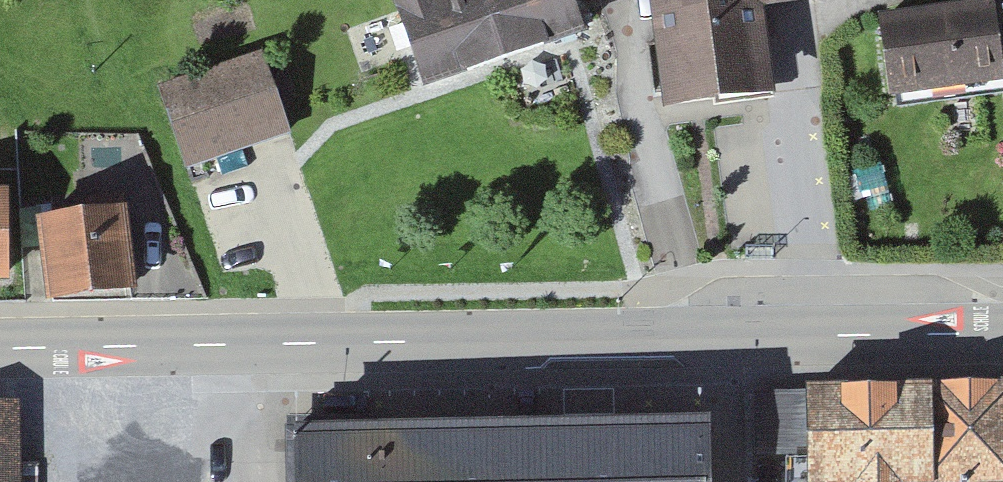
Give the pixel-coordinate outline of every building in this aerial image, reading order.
[(381,21),(406,90),(569,31),(558,0),(438,0),(381,21)] [(650,110),(756,104),(750,11),(816,6),(815,0),(643,0),(650,110)] [(991,17),(871,20),(873,91),(993,88),(991,17)] [(254,61),(154,96),(184,181),(284,145),(254,61)] [(125,211),(29,212),(30,287),(126,286),(125,211)] [(928,394),(931,481),(1002,481),(1002,392),(928,394)] [(783,398),(785,481),(909,481),(906,394),(783,398)] [(0,402),(0,481),(13,481),(12,402),(0,402)] [(295,452),(296,481),(710,481),(709,448),(295,452)]
